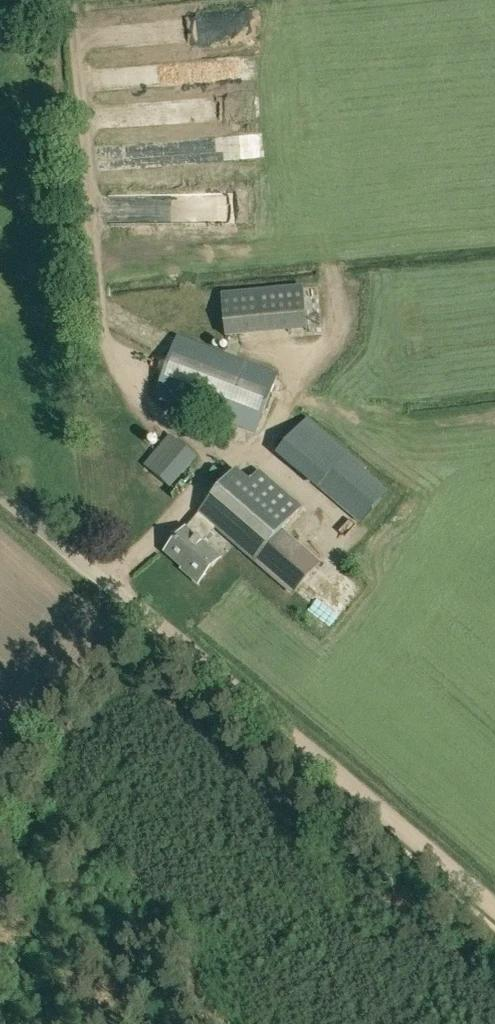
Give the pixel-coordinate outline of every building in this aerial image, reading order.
[(225,114),(237,115),(238,101),(210,99),(209,122),(225,123),(225,114)] [(177,100),(177,124),(202,124),(202,100),(177,100)] [(248,137),(228,139),(229,162),(250,161),(248,137)] [(225,339),(309,331),(304,285),(221,293),(225,339)] [(277,375),(177,336),(155,394),(255,432),(277,375)] [(319,491),(352,454),(308,416),(277,454),(319,491)] [(196,456),(172,435),(146,465),(169,486),(196,456)] [(368,468),(352,454),(322,490),(360,523),(389,490),(365,470),(368,468)] [(294,594),(320,563),(282,531),(302,508),(246,460),(200,513),(202,514),(189,530),(186,528),(166,552),(182,566),(185,563),(203,579),(221,558),(203,542),(217,527),(294,594)] [(335,634),(371,595),(348,573),(311,613),(335,634)]
